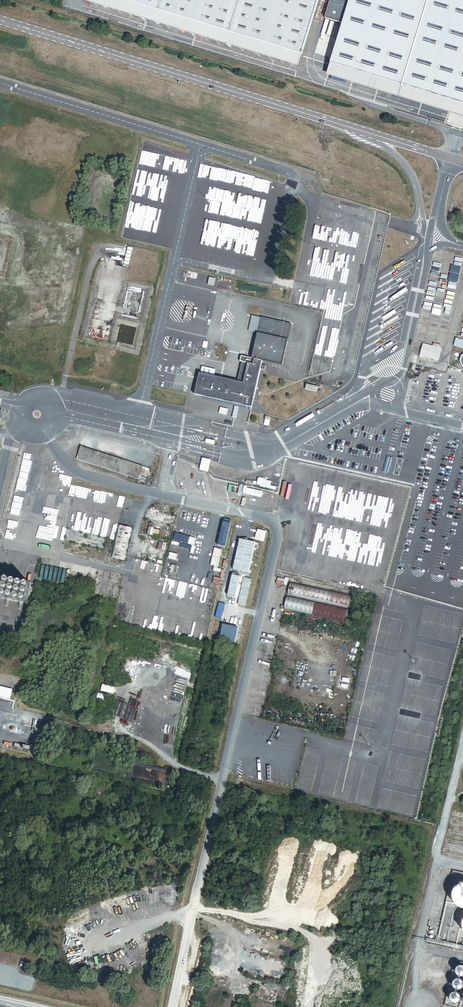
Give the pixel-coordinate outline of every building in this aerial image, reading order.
[(130,0),(86,0),(299,66),(303,53),(130,0)] [(303,53),(320,0),(130,0),(303,53)] [(349,0),(330,0),(324,17),(342,22),(349,0)] [(342,22),(329,62),(462,103),(462,0),(349,0),(342,22)] [(329,62),(326,74),(462,116),(462,103),(329,62)] [(292,324),(252,316),(249,331),(258,333),(253,358),(263,360),(283,364),(292,324)] [(441,349),(423,344),(420,354),(438,359),(441,349)] [(216,369),(202,366),(196,393),(253,407),(262,369),(265,369),(266,365),(262,364),(263,360),(253,358),(242,355),(240,361),(242,362),(238,381),(215,375),(216,369)] [(143,466),(80,445),(76,459),(138,479),(139,477),(143,466)] [(210,463),(202,461),(200,469),(208,471),(210,463)] [(150,468),(143,466),(139,477),(146,480),(150,468)] [(224,518),(218,545),(226,546),(232,520),(224,518)] [(124,560),(132,527),(119,524),(112,557),(124,560)] [(225,604),(219,603),(216,617),(221,618),(225,604)] [(238,628),(224,624),(220,639),(235,642),(238,628)] [(115,686),(103,683),(101,690),(114,693),(115,686)] [(459,883),(456,885),(453,888),(451,892),(451,896),(452,900),(454,904),(457,907),(461,908),(462,908),(462,883),(459,883)] [(462,976),(462,967),(461,966),(459,966),(457,967),(456,968),(455,970),(455,972),(455,973),(456,975),(457,976),(459,977),(461,977),(462,976)] [(457,989),(459,989),(460,988),(461,986),(462,985),(461,983),(461,982),(460,980),(458,980),(457,979),(455,979),(454,980),(452,981),(451,983),(451,985),(452,986),(452,988),(454,989),(456,989),(457,989)] [(455,1003),(457,1002),(458,1001),(459,1000),(459,998),(459,996),(458,995),(457,994),(456,993),(455,993),(453,993),(451,993),(450,995),(449,996),(449,998),(449,1000),(450,1001),(451,1002),(453,1003),(455,1003)]
